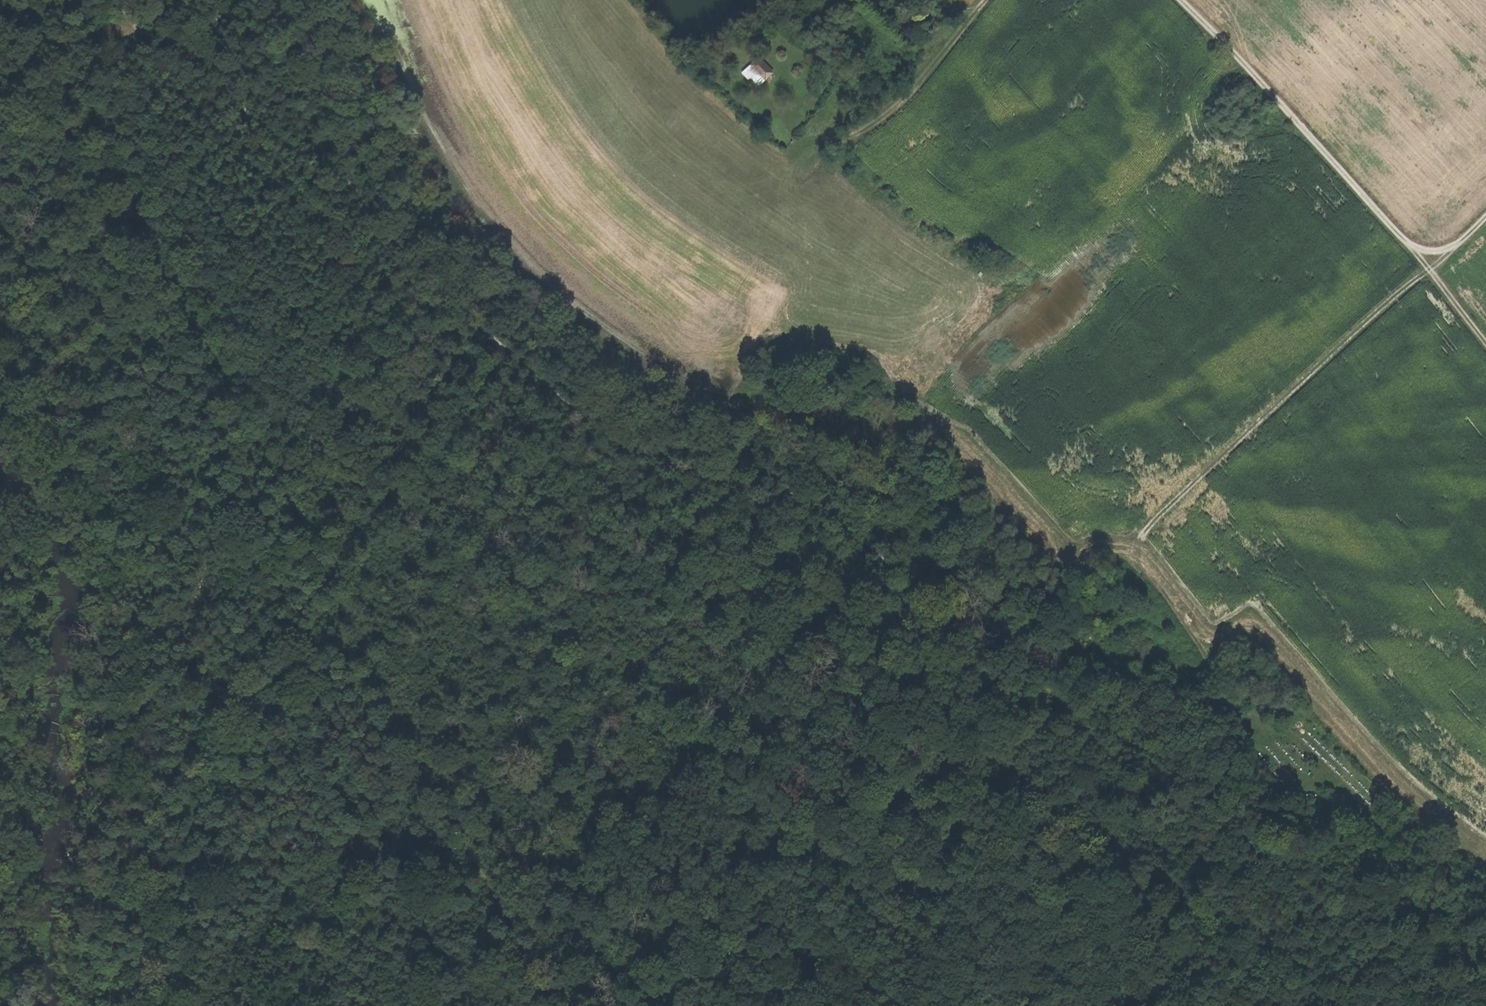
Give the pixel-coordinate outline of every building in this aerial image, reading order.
[(765,79),(772,72),(759,57),(751,64),(765,79)] [(750,83),(759,78),(750,64),(741,70),(750,83)]
